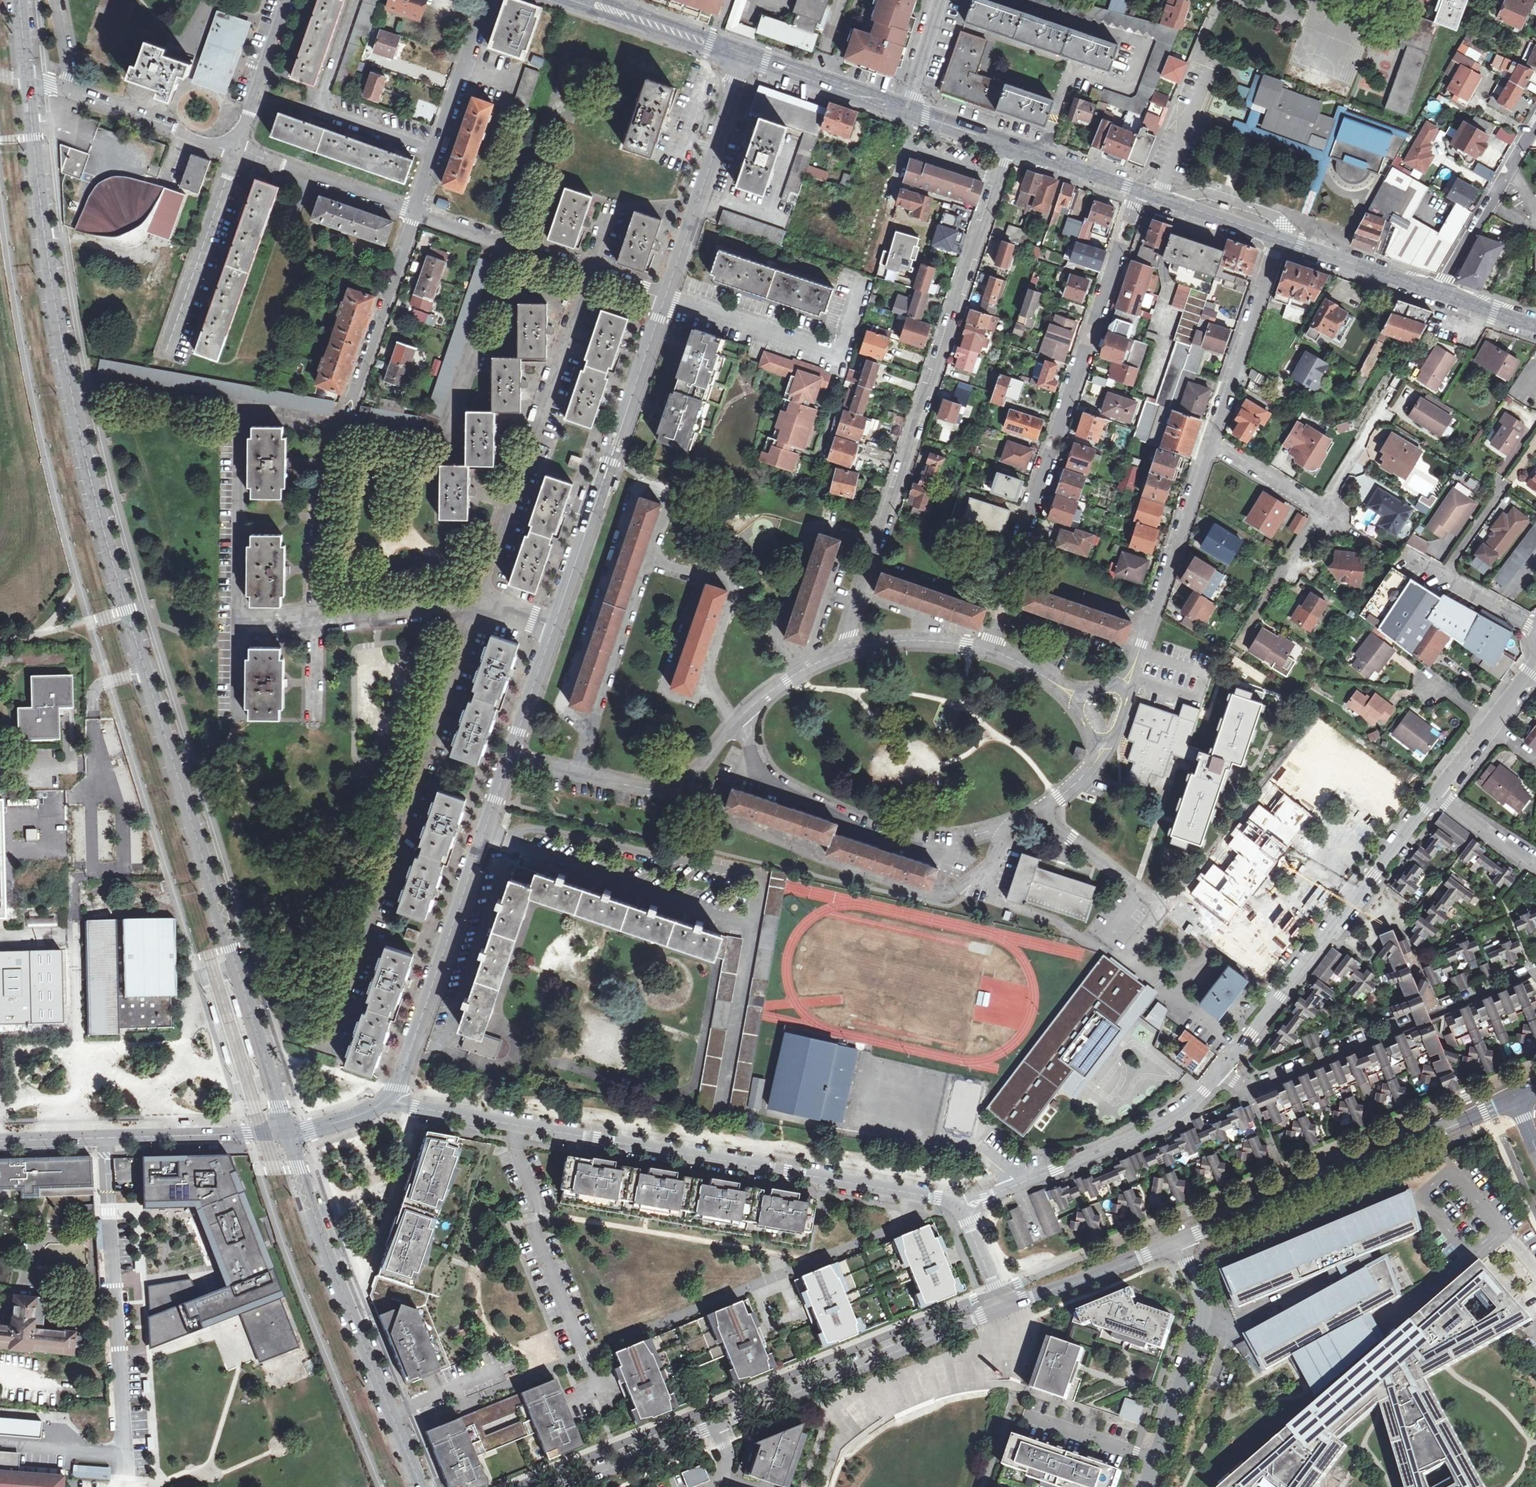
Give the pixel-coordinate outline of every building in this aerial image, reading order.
[(291,79),(311,86),(341,0),(318,0),(291,79)] [(331,92),(344,97),(379,0),(364,0),(331,92)] [(389,8),(420,18),(426,0),(391,0),(389,8)] [(510,0),(509,0),(492,47),(524,59),(541,11),(510,0)] [(642,1),(649,4),(708,25),(712,12),(717,14),(722,0),(641,0),(642,1)] [(726,30),(736,34),(746,0),(735,0),(726,30)] [(817,36),(829,0),(797,0),(788,24),(764,15),(759,30),(812,48),(817,36)] [(860,15),(864,16),(859,31),(857,30),(854,37),(853,36),(846,57),(854,60),(882,70),(893,73),(896,66),(901,67),(903,59),(899,58),(900,53),(899,52),(900,49),(901,46),(907,47),(916,18),(907,15),(908,11),(909,8),(913,10),(916,1),(914,0),(865,0),(860,15)] [(989,0),(973,0),(966,20),(992,30),(1070,57),(1106,70),(1115,45),(989,0)] [(1102,92),(1098,100),(1106,103),(1118,107),(1127,110),(1144,116),(1151,101),(1154,93),(1162,74),(1169,56),(1180,30),(1177,30),(1159,24),(1126,16),(1092,6),(1069,0),(1028,0),(1030,2),(1034,1),(1038,5),(1042,3),(1047,8),(1052,5),(1056,10),(1061,7),(1065,12),(1070,10),(1075,15),(1080,13),(1084,17),(1088,16),(1092,20),(1098,18),(1101,22),(1108,21),(1111,25),(1118,24),(1121,29),(1127,27),(1130,32),(1137,30),(1141,34),(1146,32),(1150,37),(1152,36),(1157,40),(1135,95),(1135,96),(1134,97),(1132,98),(1129,99),(1102,90),(1102,92)] [(1122,0),(1111,0),(1109,5),(1123,9),(1125,1),(1122,0)] [(1162,14),(1180,20),(1181,20),(1187,2),(1182,0),(1166,0),(1162,14)] [(1455,29),(1466,0),(1439,0),(1432,20),(1439,23),(1455,29)] [(1503,5),(1498,18),(1523,29),(1535,0),(1492,0),(1503,5)] [(1409,12),(1398,43),(1406,45),(1428,52),(1439,23),(1432,20),(1409,12)] [(1180,20),(1162,14),(1159,24),(1177,30),(1180,20)] [(244,26),(214,16),(192,79),(221,90),(244,26)] [(740,23),(736,34),(755,40),(759,30),(740,23)] [(1462,38),(1463,38),(1474,42),(1477,35),(1466,30),(1462,38)] [(399,38),(380,32),(373,51),(392,58),(399,38)] [(977,101),(998,108),(1007,83),(983,75),(982,80),(971,76),(973,71),(977,72),(987,41),(962,33),(958,44),(952,62),(943,85),(942,88),(945,89),(963,95),(977,101)] [(1523,38),(1521,43),(1534,49),(1528,63),(1535,66),(1535,43),(1523,38)] [(170,101),(179,75),(186,77),(192,64),(191,64),(163,53),(166,47),(146,40),(137,66),(133,64),(128,77),(160,88),(157,96),(170,101)] [(1461,43),(1456,52),(1464,56),(1469,47),(1461,43)] [(1407,113),(1428,52),(1406,45),(1387,99),(1385,106),(1407,113)] [(1464,56),(1456,52),(1453,58),(1461,62),(1464,56)] [(456,57),(444,53),(442,59),(454,63),(456,57)] [(532,54),(528,64),(541,69),(544,59),(532,54)] [(1513,74),(1509,80),(1522,87),(1532,68),(1499,54),(1494,63),(1513,74)] [(1169,56),(1162,74),(1179,82),(1187,63),(1169,56)] [(358,61),(355,71),(364,74),(367,65),(358,61)] [(1465,67),(1461,65),(1448,89),(1467,99),(1480,75),(1465,67)] [(540,72),(528,68),(515,104),(527,109),(540,72)] [(982,80),(983,75),(980,73),(977,72),(973,71),(971,76),(982,80)] [(1535,94),(1535,72),(1533,71),(1524,88),(1535,94)] [(1341,124),(1333,121),(1334,119),(1317,113),(1321,103),(1281,88),(1284,82),(1256,72),(1247,97),(1246,100),(1247,103),(1248,106),(1250,108),(1251,108),(1260,111),(1266,113),(1260,128),(1306,145),(1323,152),(1328,153),(1333,155),(1336,157),(1335,161),(1336,167),(1338,172),(1340,176),(1345,179),(1351,181),(1356,181),(1361,180),(1364,178),(1368,174),(1371,170),(1379,172),(1384,156),(1392,134),(1344,115),(1341,124)] [(377,101),(385,78),(370,73),(368,79),(364,78),(361,85),(365,87),(363,96),(377,101)] [(1510,108),(1522,87),(1509,80),(1500,97),(1494,93),(1488,103),(1498,108),(1501,103),(1510,108)] [(675,91),(645,81),(623,148),(653,158),(675,91)] [(1007,83),(998,108),(1021,117),(1044,125),(1053,100),(1007,83)] [(1087,96),(1098,100),(1102,92),(1090,88),(1087,96)] [(804,133),(816,137),(819,128),(824,115),(813,111),(796,106),(781,101),(766,96),(756,93),(749,115),(759,118),(785,127),(804,133)] [(1167,99),(1154,93),(1151,101),(1164,106),(1167,99)] [(1098,107),(1074,99),(1067,118),(1090,127),(1098,107)] [(492,106),(471,100),(443,185),(463,192),(492,106)] [(1143,118),(1157,124),(1164,106),(1151,101),(1144,116),(1143,118)] [(1438,111),(1440,102),(1430,101),(1428,110),(1438,111)] [(827,103),(824,115),(819,128),(845,137),(853,112),(827,103)] [(1408,133),(1339,107),(1334,119),(1333,121),(1341,124),(1344,115),(1406,139),(1408,133)] [(415,113),(400,108),(397,115),(413,121),(415,113)] [(1229,128),(1318,160),(1309,188),(1319,192),(1327,169),(1333,155),(1328,153),(1323,152),(1306,145),(1260,128),(1255,127),(1260,111),(1251,108),(1250,109),(1246,121),(1245,123),(1234,119),(1229,128)] [(1112,112),(1104,109),(1092,143),(1101,147),(1116,152),(1127,156),(1143,118),(1144,116),(1127,110),(1121,127),(1111,124),(1112,121),(1109,120),(1112,112)] [(1485,132),(1491,122),(1476,115),(1471,123),(1465,120),(1452,143),(1458,147),(1457,150),(1467,156),(1467,157),(1467,158),(1467,159),(1467,160),(1468,161),(1469,162),(1470,162),(1472,162),(1473,162),(1474,161),(1475,159),(1475,158),(1475,157),(1480,149),(1484,151),(1488,143),(1485,141),(1489,134),(1485,132)] [(278,116),(271,137),(404,183),(412,161),(393,154),(394,151),(390,150),(386,148),(385,152),(345,139),(346,135),(343,134),(339,132),(338,136),(307,126),(309,122),(305,121),(301,120),(300,123),(297,122),(278,116)] [(762,194),(785,127),(759,118),(751,141),(750,141),(749,144),(747,147),(742,151),(740,157),(745,159),(735,185),(762,194)] [(1157,124),(1143,118),(1127,156),(1136,160),(1143,162),(1157,124)] [(1405,162),(1425,172),(1434,156),(1428,152),(1432,145),(1429,143),(1438,127),(1427,122),(1405,162)] [(1511,143),(1516,133),(1502,127),(1497,135),(1511,143)] [(806,167),(816,137),(804,133),(781,201),(793,205),(804,175),(806,167)] [(69,149),(59,145),(61,174),(79,181),(85,165),(88,155),(71,149),(69,149)] [(208,161),(189,155),(178,187),(197,193),(208,161)] [(922,163),(910,158),(902,190),(930,198),(953,204),(953,203),(974,211),(983,183),(948,171),(922,163)] [(1477,162),(1471,171),(1489,181),(1494,171),(1477,162)] [(158,171),(148,166),(143,175),(154,181),(158,171)] [(806,167),(804,175),(817,179),(820,172),(806,167)] [(1444,180),(1452,175),(1446,167),(1438,172),(1444,180)] [(1042,175),(1027,170),(1021,187),(1024,189),(1021,198),(1025,199),(1022,209),(1030,211),(1042,175)] [(849,176),(844,175),(840,187),(845,189),(849,176)] [(1058,181),(1043,176),(1033,208),(1047,212),(1058,181)] [(272,177),(268,186),(276,189),(280,180),(272,177)] [(1459,180),(1449,198),(1467,208),(1477,190),(1459,180)] [(215,361),(276,189),(268,186),(254,181),(247,198),(244,197),(242,203),(245,205),(233,241),(229,240),(227,246),(230,248),(218,283),(214,282),(212,288),(216,290),(203,326),(199,325),(197,331),(201,333),(193,354),(215,361)] [(1074,187),(1064,183),(1053,215),(1059,217),(1061,211),(1067,214),(1069,208),(1074,209),(1079,192),(1073,190),(1074,187)] [(83,217),(77,235),(116,249),(125,248),(139,243),(146,237),(160,192),(150,190),(140,188),(124,188),(110,192),(98,200),(90,207),(83,217)] [(160,192),(146,237),(164,243),(180,196),(161,189),(160,192)] [(590,198),(565,189),(548,238),(574,247),(590,198)] [(930,198),(902,190),(897,204),(911,208),(909,214),(914,216),(915,214),(924,217),(930,198)] [(434,205),(445,209),(449,200),(437,196),(434,205)] [(390,222),(318,197),(316,202),(310,218),(382,244),(390,222)] [(1115,209),(1095,202),(1089,219),(1085,218),(1083,224),(1078,240),(1088,244),(1096,221),(1100,222),(1095,235),(1105,239),(1115,209)] [(1457,202),(1445,222),(1462,231),(1473,212),(1457,202)] [(785,231),(723,210),(718,225),(780,246),(785,231)] [(1462,231),(1445,222),(1437,235),(1411,219),(1396,210),(1390,222),(1396,225),(1385,255),(1412,265),(1437,273),(1452,249),(1462,231)] [(491,215),(481,211),(478,220),(488,223),(491,215)] [(958,216),(942,211),(932,246),(950,252),(954,242),(960,244),(963,233),(953,230),(958,216)] [(1379,253),(1390,222),(1366,211),(1367,212),(1356,231),(1354,239),(1353,244),(1379,253)] [(661,221),(635,213),(619,262),(645,271),(661,221)] [(1055,228),(1059,217),(1053,215),(1049,226),(1055,228)] [(1159,216),(1155,215),(1146,241),(1160,246),(1158,252),(1155,251),(1150,266),(1153,267),(1158,269),(1162,257),(1165,247),(1164,247),(1169,232),(1172,221),(1169,219),(1159,216)] [(1078,240),(1083,224),(1064,218),(1059,234),(1070,238),(1078,240)] [(1005,241),(1019,245),(1024,231),(1015,228),(1013,233),(1008,231),(1005,241)] [(889,252),(883,250),(879,263),(892,267),(893,263),(910,267),(919,238),(894,231),(892,239),(893,240),(889,252)] [(1209,295),(1216,277),(1217,271),(1220,264),(1225,251),(1211,247),(1182,236),(1175,233),(1171,232),(1165,247),(1162,257),(1166,258),(1172,260),(1169,268),(1169,270),(1169,271),(1170,273),(1171,274),(1172,276),(1174,277),(1176,277),(1177,277),(1175,284),(1180,285),(1192,289),(1209,295)] [(1480,238),(1457,280),(1481,289),(1503,245),(1481,236),(1480,238)] [(1071,259),(1101,269),(1107,251),(1088,244),(1078,240),(1074,250),(1071,259)] [(1249,274),(1257,250),(1249,248),(1236,243),(1228,240),(1226,246),(1225,251),(1220,264),(1225,266),(1249,274)] [(1013,244),(1001,241),(994,264),(1005,267),(1013,244)] [(1141,245),(1136,261),(1147,265),(1152,249),(1141,245)] [(1042,248),(1035,246),(1031,258),(1038,260),(1042,248)] [(445,259),(447,253),(428,247),(426,252),(445,259)] [(1071,259),(1074,250),(1068,247),(1064,257),(1071,259)] [(766,296),(774,272),(717,252),(708,276),(766,296)] [(445,263),(426,257),(413,296),(432,302),(445,263)] [(924,257),(914,287),(926,291),(933,268),(930,267),(932,260),(924,257)] [(1136,261),(1132,260),(1124,284),(1145,291),(1153,267),(1150,266),(1147,265),(1136,261)] [(1274,299),(1288,305),(1291,296),(1308,302),(1310,297),(1315,299),(1328,276),(1317,272),(1308,269),(1298,266),(1288,262),(1274,299)] [(346,272),(333,268),(331,276),(343,280),(346,272)] [(1216,277),(1245,287),(1246,281),(1222,273),(1217,271),(1216,277)] [(823,315),(831,291),(774,272),(766,296),(823,315)] [(1089,281),(1069,275),(1063,293),(1084,299),(1089,281)] [(1006,281),(992,276),(981,311),(996,315),(1006,281)] [(1145,291),(1124,284),(1117,307),(1137,315),(1145,291)] [(1192,289),(1180,285),(1172,309),(1184,312),(1192,289)] [(920,320),(930,293),(917,289),(913,300),(898,296),(894,311),(920,320)] [(1040,293),(1028,289),(1020,313),(1028,316),(1032,317),(1040,293)] [(1206,303),(1209,295),(1192,289),(1184,312),(1174,341),(1176,342),(1191,347),(1200,320),(1201,320),(1204,309),(1206,303)] [(371,298),(348,290),(317,384),(340,392),(371,298)] [(1423,330),(1433,313),(1397,300),(1381,330),(1390,334),(1406,340),(1414,343),(1420,334),(1423,330)] [(1338,307),(1327,302),(1317,319),(1313,316),(1309,324),(1313,326),(1307,336),(1317,342),(1323,332),(1341,343),(1347,333),(1345,332),(1347,327),(1350,329),(1356,319),(1338,308),(1338,307)] [(1216,306),(1206,303),(1204,309),(1214,313),(1216,306)] [(516,305),(515,359),(546,359),(546,335),(554,334),(554,329),(551,326),(546,326),(546,304),(516,305)] [(1288,305),(1285,312),(1288,313),(1286,318),(1291,320),(1301,323),(1307,312),(1288,305)] [(1137,315),(1117,307),(1109,332),(1129,339),(1137,315)] [(991,314),(973,309),(968,325),(986,330),(991,314)] [(1214,313),(1204,309),(1201,320),(1213,324),(1217,314),(1214,313)] [(603,311),(584,365),(610,373),(619,345),(628,319),(603,311)] [(1309,312),(1307,312),(1301,323),(1291,320),(1288,329),(1298,332),(1309,312)] [(1028,316),(1020,313),(1017,323),(1025,326),(1028,316)] [(413,314),(411,319),(424,324),(426,319),(413,314)] [(1076,322),(1055,316),(1046,341),(1052,343),(1048,356),(1064,361),(1076,322)] [(900,340),(922,348),(931,325),(908,317),(900,340)] [(1195,374),(1205,347),(1223,352),(1230,330),(1200,320),(1191,347),(1183,370),(1195,374)] [(986,330),(968,325),(961,346),(978,352),(986,330)] [(674,383),(704,394),(722,339),(692,329),(674,383)] [(893,340),(868,331),(860,352),(885,361),(893,340)] [(1128,340),(1108,333),(1101,356),(1114,361),(1125,365),(1134,340),(1129,339),(1128,340)] [(1371,348),(1378,352),(1380,352),(1384,344),(1376,339),(1371,348)] [(1132,384),(1146,344),(1134,340),(1125,365),(1114,361),(1111,370),(1117,372),(1115,378),(1120,380),(1132,384)] [(1156,406),(1169,410),(1183,370),(1191,347),(1176,342),(1156,406)] [(1502,353),(1484,342),(1473,361),(1490,370),(1491,367),(1507,376),(1516,361),(1506,355),(1505,358),(1501,355),(1502,353)] [(416,349),(398,343),(384,382),(403,388),(416,349)] [(981,354),(955,345),(952,356),(959,358),(957,367),(975,373),(981,354)] [(1433,346),(1422,365),(1424,366),(1420,371),(1415,379),(1432,390),(1452,357),(1433,346)] [(1374,359),(1378,352),(1371,348),(1367,356),(1374,359)] [(1402,364),(1409,352),(1402,348),(1401,348),(1396,361),(1402,364)] [(1301,381),(1303,387),(1310,385),(1320,383),(1318,377),(1326,364),(1306,352),(1293,376),(1301,381)] [(764,353),(759,367),(787,377),(759,459),(796,472),(829,374),(822,372),(768,354),(764,353)] [(1374,359),(1367,356),(1363,363),(1370,367),(1374,359)] [(520,381),(519,359),(515,359),(490,359),(490,412),(520,412),(520,390),(528,389),(528,385),(527,384),(525,381),(520,381)] [(1047,360),(1040,379),(1033,377),(1032,381),(1055,389),(1060,376),(1054,374),(1058,364),(1047,360)] [(870,389),(879,364),(867,361),(862,373),(849,370),(845,380),(870,389)] [(1365,377),(1370,367),(1363,363),(1360,370),(1358,373),(1365,377)] [(600,402),(610,373),(584,365),(567,418),(592,426),(600,402)] [(1491,367),(1490,370),(1505,379),(1507,376),(1491,367)] [(1250,368),(1247,376),(1260,385),(1265,377),(1250,368)] [(1117,372),(1111,370),(1109,376),(1115,378),(1117,372)] [(1358,373),(1353,382),(1359,386),(1365,377),(1358,373)] [(1024,381),(1000,374),(991,401),(1015,408),(1024,381)] [(1094,375),(1092,383),(1105,388),(1108,380),(1094,375)] [(861,416),(871,390),(851,382),(841,409),(861,416)] [(1355,394),(1359,386),(1353,382),(1348,390),(1355,394)] [(684,448),(704,394),(674,383),(655,437),(684,448)] [(1209,391),(1187,384),(1177,412),(1199,419),(1209,391)] [(969,396),(958,392),(954,404),(946,401),(938,423),(956,429),(969,396)] [(1135,402),(1109,395),(1104,411),(1130,419),(1135,402)] [(1418,399),(1409,414),(1424,423),(1422,426),(1421,429),(1427,433),(1429,430),(1438,435),(1449,417),(1418,399)] [(380,400),(378,411),(400,415),(401,404),(380,400)] [(1259,421),(1260,422),(1267,412),(1247,401),(1236,419),(1240,421),(1238,425),(1234,433),(1246,441),(1259,421)] [(1156,406),(1146,402),(1142,412),(1139,421),(1134,439),(1188,456),(1199,419),(1177,412),(1169,410),(1156,406)] [(1043,419),(1008,408),(1003,425),(1038,436),(1043,419)] [(1139,421),(1142,412),(1136,410),(1133,419),(1139,421)] [(465,412),(464,466),(494,466),(494,443),(501,443),(501,437),(499,435),(494,435),(495,413),(465,412)] [(875,422),(844,412),(836,433),(861,441),(865,428),(873,431),(875,422)] [(1269,414),(1267,412),(1260,422),(1263,423),(1269,414)] [(1104,420),(1084,414),(1077,435),(1098,441),(1104,420)] [(1424,423),(1409,414),(1407,416),(1422,426),(1424,423)] [(1521,426),(1505,415),(1499,424),(1504,427),(1491,446),(1506,457),(1520,437),(1515,434),(1521,426)] [(907,421),(893,416),(889,424),(904,429),(907,421)] [(1338,433),(1349,429),(1347,421),(1335,425),(1338,433)] [(1305,429),(1295,423),(1285,441),(1294,446),(1292,450),(1291,451),(1298,456),(1300,462),(1307,467),(1310,462),(1312,462),(1317,465),(1325,454),(1324,449),(1329,440),(1307,426),(1305,429)] [(247,456),(247,469),(250,469),(250,499),(272,499),(276,499),(281,499),(281,471),(285,471),(285,463),(285,456),(280,455),(281,428),(251,428),(251,456),(247,456)] [(836,434),(827,457),(852,466),(861,444),(836,434)] [(1394,473),(1399,476),(1405,467),(1411,466),(1420,453),(1391,435),(1382,449),(1390,454),(1381,467),(1391,473),(1394,473)] [(1294,446),(1285,441),(1283,444),(1292,450),(1294,446)] [(1033,450),(1008,443),(1003,458),(1028,466),(1033,450)] [(1094,451),(1074,444),(1067,464),(1087,471),(1094,451)] [(1178,459),(1158,452),(1144,494),(1164,501),(1178,459)] [(945,460),(930,455),(919,482),(935,487),(945,460)] [(579,460),(570,457),(567,467),(576,471),(579,460)] [(821,458),(818,470),(821,478),(827,479),(830,460),(821,458)] [(1143,462),(1131,458),(1120,489),(1132,493),(1143,462)] [(468,487),(468,466),(440,466),(439,520),(467,520),(468,495),(475,495),(475,490),(472,487),(468,487)] [(1405,467),(1399,476),(1404,479),(1411,466),(1405,467)] [(857,475),(838,467),(830,486),(850,494),(857,475)] [(1024,478),(987,467),(982,486),(1019,497),(1024,478)] [(1429,499),(1439,480),(1411,467),(1408,474),(1411,476),(1406,487),(1429,499)] [(1084,478),(1064,471),(1058,490),(1078,496),(1084,478)] [(1527,483),(1535,490),(1535,471),(1527,483)] [(546,475),(527,530),(554,539),(564,512),(573,485),(546,475)] [(1527,483),(1524,487),(1534,495),(1535,492),(1535,490),(1527,483)] [(1457,485),(1453,491),(1462,497),(1466,500),(1470,494),(1457,485)] [(932,491),(915,486),(909,504),(915,508),(912,514),(925,519),(932,505),(928,502),(932,491)] [(971,493),(961,490),(949,525),(959,528),(971,493)] [(1387,521),(1382,529),(1394,536),(1409,511),(1377,491),(1366,508),(1380,517),(1387,521)] [(1426,530),(1435,536),(1462,497),(1453,491),(1426,530)] [(843,498),(834,495),(831,504),(840,507),(843,498)] [(1286,509),(1265,495),(1250,517),(1270,531),(1286,509)] [(660,504),(639,496),(570,702),(591,709),(660,504)] [(1077,503),(1056,496),(1049,517),(1070,524),(1077,503)] [(1423,500),(1420,504),(1430,510),(1436,500),(1431,497),(1428,503),(1423,500)] [(1462,497),(1435,536),(1442,541),(1448,533),(1451,535),(1464,516),(1468,515),(1471,514),(1472,512),(1473,510),(1473,507),(1472,505),(1471,503),(1466,500),(1462,497)] [(1012,510),(971,498),(964,521),(1006,533),(1012,510)] [(1162,506),(1142,499),(1136,518),(1156,525),(1162,506)] [(1420,504),(1418,503),(1414,508),(1426,515),(1430,510),(1420,504)] [(1525,522),(1512,513),(1506,521),(1504,520),(1501,516),(1489,531),(1494,533),(1483,548),(1481,547),(1474,557),(1475,558),(1469,566),(1481,575),(1495,557),(1497,559),(1525,522)] [(1307,519),(1300,514),(1291,525),(1298,530),(1307,519)] [(1453,536),(1468,515),(1464,516),(1451,535),(1453,536)] [(1387,521),(1380,517),(1376,524),(1382,529),(1387,521)] [(1520,542),(1491,580),(1503,589),(1535,547),(1535,521),(1520,542)] [(1227,560),(1242,538),(1217,522),(1203,544),(1227,560)] [(1157,533),(1138,526),(1131,544),(1150,551),(1157,533)] [(1076,529),(1075,536),(1063,532),(1058,546),(1085,554),(1088,546),(1096,548),(1099,537),(1076,529)] [(527,530),(508,584),(535,594),(544,568),(554,539),(527,530)] [(840,541),(820,534),(786,636),(805,643),(840,541)] [(1413,535),(1407,543),(1424,553),(1429,544),(1413,535)] [(246,566),(246,578),(249,578),(249,606),(280,607),(280,579),(284,579),(284,572),(284,564),(280,564),(280,536),(277,536),(270,536),(265,536),(250,536),(249,565),(246,566)] [(1355,554),(1337,552),(1334,572),(1340,582),(1351,581),(1351,586),(1362,586),(1363,564),(1355,554)] [(1147,561),(1121,553),(1115,572),(1141,580),(1147,561)] [(1213,567),(1195,555),(1181,577),(1199,589),(1213,567)] [(1268,562),(1278,568),(1281,561),(1272,556),(1268,562)] [(1379,630),(1412,581),(1392,567),(1374,593),(1360,615),(1379,630)] [(988,610),(883,573),(876,593),(981,630),(988,610)] [(1412,581),(1379,630),(1411,655),(1430,624),(1425,620),(1439,601),(1412,581)] [(727,590),(704,582),(669,685),(691,693),(727,590)] [(1130,621),(1028,586),(1021,606),(1123,641),(1130,621)] [(1216,605),(1195,591),(1183,609),(1204,623),(1216,605)] [(1447,635),(1460,643),(1477,615),(1464,609),(1467,604),(1448,593),(1445,598),(1442,597),(1439,601),(1425,620),(1430,624),(1446,635),(1447,635)] [(1326,605),(1311,596),(1294,621),(1310,631),(1326,605)] [(1530,612),(1534,603),(1520,596),(1516,605),(1530,612)] [(1481,611),(1479,611),(1477,615),(1511,634),(1513,630),(1481,611)] [(1511,634),(1477,615),(1460,643),(1474,652),(1482,658),(1478,665),(1503,679),(1515,663),(1500,654),(1502,649),(1511,634)] [(1446,635),(1430,624),(1411,655),(1423,664),(1428,667),(1446,635)] [(1292,648),(1262,630),(1249,651),(1279,669),(1292,648)] [(490,637),(471,694),(499,703),(508,675),(518,644),(490,635),(490,637)] [(1369,680),(1378,669),(1381,672),(1396,655),(1375,637),(1361,655),(1364,657),(1355,668),(1369,680)] [(245,677),(245,689),(249,689),(248,719),(278,720),(279,690),(283,690),(282,683),(282,676),(279,676),(279,649),(249,649),(248,677),(245,677)] [(1482,658),(1474,652),(1469,659),(1478,665),(1482,658)] [(19,743),(62,741),(60,709),(75,709),(74,676),(31,677),(32,708),(18,709),(19,743)] [(1179,806),(1170,835),(1171,836),(1169,842),(1178,844),(1185,847),(1187,840),(1200,845),(1220,783),(1224,785),(1231,762),(1241,765),(1264,693),(1251,689),(1250,693),(1234,688),(1232,694),(1230,693),(1210,755),(1197,750),(1188,747),(1199,711),(1183,705),(1181,709),(1180,708),(1177,714),(1144,704),(1141,703),(1138,712),(1129,739),(1134,741),(1128,759),(1133,761),(1128,778),(1147,784),(1151,772),(1162,777),(1170,753),(1194,761),(1179,806)] [(453,746),(451,753),(479,762),(489,733),(499,703),(471,694),(453,746)] [(1377,698),(1372,704),(1360,694),(1350,706),(1373,725),(1379,717),(1386,722),(1394,710),(1377,698)] [(1438,740),(1429,732),(1430,731),(1412,715),(1395,736),(1413,751),(1417,747),(1426,754),(1438,740)] [(1525,742),(1535,750),(1535,727),(1525,742)] [(1376,730),(1367,735),(1371,742),(1380,737),(1376,730)] [(1079,759),(1082,749),(1073,746),(1069,756),(1079,759)] [(1504,803),(1517,814),(1529,799),(1515,788),(1518,783),(1499,769),(1496,773),(1490,770),(1480,782),(1485,787),(1483,791),(1501,805),(1504,803)] [(825,852),(929,886),(937,867),(911,858),(857,839),(833,831),(836,823),(809,814),(747,794),(734,789),(726,809),(828,843),(825,852)] [(464,800),(436,791),(417,849),(444,858),(454,830),(464,800)] [(1191,893),(1228,921),(1310,814),(1283,794),(1269,811),(1259,804),(1227,845),(1238,853),(1224,871),(1214,863),(1191,893)] [(0,800),(0,920),(9,920),(7,800),(0,800)] [(1438,832),(1447,820),(1440,815),(1431,827),(1433,829),(1438,832)] [(1438,832),(1444,837),(1453,824),(1447,820),(1438,832)] [(1453,824),(1444,837),(1449,840),(1451,842),(1460,829),(1453,824)] [(1439,852),(1444,846),(1449,840),(1444,837),(1438,832),(1433,829),(1429,834),(1432,836),(1429,840),(1432,842),(1424,852),(1419,848),(1419,849),(1415,855),(1427,864),(1437,850),(1439,852)] [(1466,834),(1460,829),(1451,842),(1452,843),(1457,846),(1466,834)] [(1466,834),(1457,846),(1464,851),(1473,839),(1466,834)] [(1464,851),(1461,854),(1468,859),(1473,864),(1475,862),(1483,867),(1488,861),(1478,853),(1480,849),(1477,847),(1479,844),(1473,839),(1464,851)] [(1449,840),(1444,846),(1448,848),(1452,843),(1451,842),(1449,840)] [(444,858),(417,849),(398,907),(425,916),(435,888),(444,858)] [(1022,901),(1085,922),(1093,899),(1091,898),(1095,887),(1087,885),(1067,878),(1067,876),(1057,872),(1033,864),(1036,857),(1018,851),(1004,893),(1002,899),(1020,906),(1022,901)] [(1468,859),(1461,854),(1458,858),(1465,863),(1468,859)] [(1399,885),(1406,890),(1409,892),(1414,886),(1418,880),(1416,878),(1427,864),(1415,855),(1409,861),(1415,865),(1407,875),(1404,872),(1401,876),(1399,875),(1394,881),(1399,885)] [(1488,875),(1494,880),(1501,884),(1503,882),(1507,876),(1512,869),(1506,865),(1504,867),(1501,865),(1498,868),(1488,861),(1483,867),(1490,873),(1488,875)] [(783,871),(770,869),(725,1115),(739,1118),(783,871)] [(716,954),(724,931),(696,922),(698,916),(691,914),(689,920),(652,907),(654,902),(647,900),(645,905),(605,892),(607,887),(600,885),(598,890),(562,878),(563,872),(556,870),(554,876),(534,870),(530,882),(527,893),(716,954)] [(479,1033),(527,893),(530,882),(509,875),(502,897),(495,895),(492,903),(498,905),(484,947),(478,945),(475,953),(481,956),(467,997),(460,995),(458,1003),(464,1005),(457,1025),(466,1028),(479,1033)] [(1507,876),(1503,882),(1508,885),(1511,879),(1507,876)] [(1443,884),(1449,889),(1453,882),(1448,878),(1447,879),(1443,884)] [(1453,882),(1449,889),(1444,895),(1451,901),(1455,903),(1459,896),(1468,903),(1473,896),(1453,882)] [(1402,895),(1406,890),(1399,885),(1395,890),(1402,895)] [(1414,886),(1409,892),(1412,894),(1417,888),(1414,886)] [(1430,915),(1436,919),(1438,921),(1443,915),(1448,909),(1446,907),(1451,901),(1444,895),(1437,904),(1433,902),(1431,905),(1429,904),(1424,910),(1430,915)] [(1525,927),(1526,929),(1532,927),(1535,925),(1535,913),(1533,914),(1531,910),(1526,912),(1525,910),(1519,913),(1522,920),(1525,927)] [(118,916),(84,917),(87,1034),(116,1033),(116,1028),(175,1026),(171,914),(118,916)] [(1431,925),(1436,919),(1430,915),(1426,921),(1431,925)] [(1447,918),(1443,915),(1438,921),(1442,924),(1447,918)] [(1428,935),(1432,929),(1418,918),(1414,924),(1416,926),(1413,929),(1417,932),(1415,935),(1410,941),(1416,945),(1422,939),(1424,941),(1428,935)] [(1518,929),(1525,927),(1522,920),(1515,922),(1518,929)] [(1380,930),(1385,947),(1389,942),(1392,944),(1394,943),(1401,940),(1394,924),(1380,930)] [(420,931),(406,926),(402,935),(416,940),(420,931)] [(1436,932),(1432,929),(1428,935),(1432,937),(1436,932)] [(724,931),(716,954),(722,955),(694,1110),(709,1113),(740,935),(724,931)] [(1401,940),(1394,943),(1399,954),(1403,953),(1410,950),(1405,938),(1401,940)] [(1472,954),(1471,952),(1468,944),(1465,938),(1457,941),(1458,944),(1455,945),(1456,950),(1444,954),(1448,962),(1456,958),(1457,961),(1464,958),(1472,954)] [(1507,958),(1515,955),(1514,952),(1511,945),(1508,938),(1500,942),(1502,944),(1498,946),(1499,950),(1488,954),(1491,962),(1499,958),(1501,961),(1507,958)] [(1391,1008),(1395,1017),(1411,1010),(1421,1005),(1419,1001),(1415,991),(1399,954),(1394,943),(1392,944),(1389,942),(1385,947),(1379,955),(1386,960),(1389,956),(1396,972),(1388,976),(1391,984),(1399,981),(1408,1000),(1391,1008)] [(1468,944),(1471,952),(1478,949),(1474,942),(1468,944)] [(1518,942),(1511,945),(1514,952),(1521,949),(1518,942)] [(411,954),(386,946),(366,1004),(391,1013),(401,983),(411,954)] [(1333,948),(1327,957),(1333,962),(1339,966),(1345,957),(1339,953),(1333,948)] [(67,1024),(64,950),(0,951),(0,1026),(67,1024)] [(1321,964),(1334,973),(1337,969),(1344,974),(1350,979),(1352,977),(1358,982),(1364,975),(1354,968),(1356,964),(1353,961),(1355,959),(1348,954),(1345,957),(1339,966),(1333,962),(1327,957),(1321,964)] [(1431,982),(1437,979),(1444,976),(1442,974),(1451,970),(1448,962),(1437,966),(1435,962),(1431,964),(1430,962),(1424,965),(1431,982)] [(1317,970),(1329,979),(1334,973),(1321,964),(1317,970)] [(1480,967),(1486,981),(1493,977),(1487,964),(1484,964),(1480,967)] [(1228,965),(1199,1003),(1218,1017),(1247,979),(1228,965)] [(1369,968),(1364,975),(1358,982),(1349,994),(1356,999),(1362,991),(1368,995),(1376,985),(1370,980),(1375,973),(1369,968)] [(1337,969),(1334,973),(1340,978),(1344,974),(1337,969)] [(1325,996),(1330,990),(1324,985),(1329,979),(1317,970),(1312,977),(1315,978),(1310,985),(1312,987),(1310,991),(1313,993),(1306,1003),(1313,1007),(1318,1001),(1320,1002),(1325,996)] [(1464,973),(1457,976),(1463,990),(1471,987),(1464,973)] [(1463,990),(1457,976),(1455,977),(1450,979),(1456,993),(1463,990)] [(1417,986),(1415,991),(1419,1001),(1421,997),(1428,982),(1421,978),(1417,986)] [(1535,992),(1531,982),(1447,1018),(1453,1032),(1446,1035),(1451,1049),(1459,1045),(1457,1039),(1470,1033),(1477,1047),(1470,1047),(1469,1056),(1465,1055),(1464,1063),(1471,1064),(1473,1057),(1479,1057),(1479,1061),(1483,1060),(1485,1065),(1492,1061),(1492,1050),(1487,1049),(1481,1037),(1488,1033),(1485,1026),(1493,1023),(1502,1043),(1509,1040),(1501,1020),(1524,1010),(1531,1024),(1524,1023),(1523,1033),(1518,1032),(1517,1041),(1525,1042),(1526,1034),(1533,1034),(1533,1037),(1535,1038),(1535,994),(1535,992)] [(1151,995),(1141,987),(1120,1015),(1116,1012),(1110,1020),(1119,1027),(1082,1075),(1062,1060),(1048,1078),(1056,1084),(1056,1083),(1073,1096),(1151,995)] [(1333,992),(1330,990),(1325,996),(1329,998),(1333,992)] [(241,1015),(236,998),(232,999),(237,1016),(241,1015)] [(1305,1022),(1310,1016),(1315,1010),(1313,1007),(1306,1003),(1300,998),(1295,1004),(1298,1006),(1295,1010),(1298,1013),(1291,1022),(1298,1027),(1303,1021),(1305,1022)] [(1160,1021),(1165,1008),(1155,1001),(1147,1011),(1160,1021)] [(1428,1012),(1424,1003),(1421,1005),(1411,1010),(1418,1025),(1420,1029),(1429,1026),(1433,1024),(1431,1020),(1428,1012)] [(211,1005),(216,1023),(220,1022),(216,1004),(211,1005)] [(391,1013),(366,1004),(346,1063),(371,1071),(381,1042),(391,1013)] [(1319,1012),(1315,1010),(1310,1016),(1313,1019),(1319,1012)] [(1291,1022),(1286,1029),(1293,1035),(1298,1027),(1291,1022)] [(1293,1035),(1286,1029),(1280,1025),(1275,1030),(1278,1033),(1275,1036),(1279,1039),(1272,1048),(1278,1053),(1283,1047),(1286,1048),(1290,1042),(1295,1036),(1293,1035)] [(1437,1044),(1429,1026),(1420,1029),(1359,1056),(1370,1083),(1377,1079),(1375,1074),(1383,1070),(1389,1084),(1382,1084),(1381,1094),(1377,1094),(1376,1100),(1383,1102),(1391,1095),(1391,1098),(1396,1099),(1397,1102),(1405,1099),(1404,1096),(1405,1087),(1399,1087),(1394,1073),(1400,1070),(1397,1064),(1406,1060),(1409,1068),(1412,1067),(1413,1070),(1418,1068),(1413,1057),(1428,1050),(1430,1054),(1440,1050),(1437,1044)] [(479,1033),(466,1028),(460,1046),(491,1056),(496,1039),(479,1033)] [(1207,1047),(1183,1029),(1177,1036),(1184,1042),(1174,1056),(1190,1068),(1193,1065),(1194,1066),(1200,1059),(1198,1058),(1207,1047)] [(857,1048),(784,1031),(767,1103),(840,1120),(857,1048)] [(1317,1031),(1310,1034),(1315,1048),(1323,1045),(1317,1031)] [(1302,1037),(1308,1051),(1315,1048),(1310,1034),(1308,1035),(1302,1037)] [(253,1054),(248,1038),(245,1039),(249,1055),(253,1054)] [(227,1043),(223,1044),(228,1062),(232,1060),(227,1043)] [(1458,1055),(1437,1044),(1440,1050),(1441,1053),(1455,1061),(1458,1055)] [(1442,1082),(1451,1079),(1441,1057),(1433,1060),(1435,1065),(1423,1064),(1421,1081),(1429,1082),(1430,1074),(1436,1075),(1436,1079),(1441,1079),(1442,1082)] [(1305,1136),(1307,1141),(1315,1137),(1314,1134),(1315,1125),(1309,1124),(1301,1104),(1309,1102),(1310,1104),(1318,1101),(1321,1108),(1323,1108),(1322,1110),(1328,1111),(1328,1109),(1326,1108),(1326,1105),(1329,1104),(1327,1097),(1333,1094),(1333,1091),(1340,1088),(1347,1104),(1340,1102),(1338,1111),(1334,1111),(1333,1118),(1340,1120),(1342,1113),(1349,1113),(1348,1116),(1353,1115),(1354,1121),(1362,1117),(1361,1114),(1362,1105),(1356,1104),(1348,1085),(1356,1081),(1347,1061),(1262,1097),(1267,1110),(1263,1113),(1266,1120),(1277,1115),(1274,1123),(1283,1127),(1287,1117),(1283,1116),(1284,1112),(1294,1108),(1300,1123),(1293,1122),(1291,1131),(1286,1131),(1285,1139),(1293,1140),(1294,1132),(1301,1134),(1301,1135),(1305,1136)] [(1492,1061),(1485,1065),(1486,1068),(1487,1070),(1494,1067),(1493,1065),(1492,1061)] [(760,1077),(750,1076),(745,1104),(756,1105),(760,1077)] [(1451,1079),(1442,1082),(1444,1085),(1446,1089),(1454,1085),(1451,1079)] [(1406,1102),(1405,1099),(1397,1102),(1398,1105),(1399,1108),(1407,1105),(1406,1102)] [(963,1101),(962,1107),(951,1104),(947,1126),(972,1131),(978,1104),(963,1101)] [(1241,1123),(1248,1120),(1256,1117),(1250,1102),(1242,1105),(1241,1103),(1234,1107),(1235,1109),(1231,1111),(1232,1115),(1221,1120),(1224,1127),(1234,1123),(1235,1125),(1241,1123)] [(1220,1136),(1227,1134),(1224,1127),(1221,1120),(1220,1117),(1212,1120),(1213,1123),(1209,1125),(1211,1129),(1206,1131),(1201,1116),(1194,1119),(1197,1126),(1203,1140),(1212,1137),(1213,1140),(1220,1136)] [(1364,1120),(1362,1117),(1354,1121),(1356,1123),(1357,1126),(1365,1123),(1364,1120)] [(1189,1150),(1196,1146),(1195,1144),(1203,1140),(1197,1126),(1189,1130),(1182,1133),(1183,1136),(1178,1137),(1180,1142),(1169,1146),(1172,1153),(1181,1150),(1182,1153),(1189,1150)] [(429,1294),(439,1297),(490,1144),(426,1134),(422,1145),(411,1177),(391,1233),(380,1265),(376,1276),(429,1294)] [(1259,1160),(1267,1158),(1267,1156),(1267,1145),(1262,1144),(1258,1134),(1251,1138),(1253,1143),(1246,1142),(1245,1142),(1243,1152),(1239,1151),(1238,1158),(1246,1159),(1248,1152),(1254,1153),(1254,1156),(1258,1157),(1259,1160)] [(1315,1137),(1307,1141),(1308,1143),(1310,1146),(1318,1142),(1316,1140),(1315,1137)] [(1159,1164),(1166,1161),(1174,1158),(1172,1153),(1169,1146),(1167,1141),(1160,1144),(1160,1147),(1156,1149),(1158,1153),(1146,1157),(1143,1149),(1136,1152),(1142,1168),(1158,1161),(1159,1164)] [(1134,1171),(1142,1168),(1136,1152),(1128,1156),(1129,1157),(1121,1160),(1122,1162),(1118,1164),(1119,1169),(1109,1173),(1112,1181),(1120,1177),(1121,1180),(1128,1177),(1135,1174),(1134,1171)] [(1216,1174),(1217,1178),(1225,1175),(1224,1172),(1226,1163),(1220,1162),(1215,1152),(1209,1154),(1211,1160),(1203,1159),(1201,1168),(1198,1168),(1196,1175),(1204,1177),(1205,1170),(1212,1171),(1212,1173),(1216,1174)] [(224,1156),(142,1158),(142,1203),(197,1202),(231,1286),(198,1298),(190,1280),(148,1286),(152,1344),(241,1312),(280,1298),(224,1156)] [(115,1157),(115,1185),(136,1185),(136,1157),(115,1157)] [(568,1158),(565,1171),(573,1172),(576,1159),(568,1158)] [(1267,1158),(1259,1160),(1260,1163),(1262,1166),(1270,1163),(1268,1160),(1267,1158)] [(91,1159),(0,1161),(0,1186),(93,1183),(91,1159)] [(659,1174),(576,1159),(573,1172),(565,1171),(560,1204),(806,1247),(749,1213),(753,1189),(659,1174)] [(1175,1192),(1176,1195),(1183,1192),(1183,1190),(1184,1190),(1187,1180),(1178,1179),(1174,1169),(1166,1173),(1169,1178),(1157,1175),(1156,1176),(1153,1192),(1161,1194),(1162,1187),(1170,1189),(1170,1192),(1174,1192),(1175,1192)] [(1088,1190),(1089,1193),(1097,1189),(1104,1186),(1103,1184),(1112,1181),(1109,1173),(1097,1178),(1095,1173),(1091,1175),(1089,1173),(1082,1175),(1075,1178),(1078,1186),(1081,1193),(1088,1190)] [(1225,1175),(1217,1178),(1218,1181),(1220,1183),(1228,1180),(1227,1178),(1225,1175)] [(0,1186),(0,1191),(22,1190),(22,1199),(94,1197),(93,1183),(0,1186)] [(1052,1189),(1046,1191),(1049,1198),(1055,1196),(1059,1205),(1066,1202),(1073,1199),(1072,1197),(1081,1193),(1078,1186),(1067,1191),(1064,1186),(1061,1188),(1060,1186),(1052,1189)] [(1132,1209),(1134,1213),(1141,1210),(1141,1208),(1142,1198),(1136,1197),(1132,1187),(1125,1190),(1127,1195),(1119,1194),(1118,1204),(1114,1203),(1112,1210),(1120,1212),(1122,1204),(1128,1206),(1127,1209),(1132,1209)] [(806,1199),(753,1189),(749,1213),(806,1247),(811,1217),(803,1216),(806,1199)] [(1043,1190),(1029,1195),(1047,1237),(1062,1231),(1043,1190)] [(1185,1195),(1183,1192),(1176,1195),(1177,1198),(1178,1201),(1185,1198),(1185,1195)] [(1327,1267),(1371,1253),(1419,1233),(1420,1233),(1417,1214),(1411,1194),(1407,1196),(1225,1272),(1239,1304),(1256,1297),(1327,1267)] [(814,1200),(806,1199),(803,1216),(811,1217),(814,1200)] [(1104,1211),(1112,1209),(1110,1199),(1102,1201),(1104,1211)] [(1092,1231),(1099,1228),(1098,1224),(1100,1216),(1093,1215),(1089,1204),(1086,1206),(1082,1207),(1085,1213),(1077,1212),(1076,1221),(1072,1220),(1070,1228),(1078,1229),(1080,1223),(1087,1224),(1086,1226),(1090,1227),(1092,1231)] [(1009,1211),(1012,1218),(1007,1221),(1020,1248),(1033,1242),(1021,1215),(1017,1207),(1009,1211)] [(1141,1210),(1134,1213),(1135,1215),(1135,1218),(1144,1216),(1142,1212),(1141,1210)] [(897,1239),(913,1280),(918,1293),(923,1305),(929,1302),(934,1301),(934,1303),(955,1295),(951,1285),(953,1284),(951,1280),(956,1278),(952,1268),(947,1270),(940,1253),(945,1251),(934,1224),(897,1239)] [(1099,1228),(1092,1231),(1093,1233),(1094,1236),(1102,1233),(1100,1230),(1099,1228)] [(832,1265),(848,1305),(913,1280),(897,1239),(832,1265)] [(945,1251),(940,1253),(947,1270),(952,1268),(945,1251)] [(1371,1253),(1327,1267),(1335,1289),(1376,1266),(1371,1253)] [(1387,1260),(1376,1266),(1335,1289),(1237,1346),(1258,1374),(1294,1355),(1371,1313),(1400,1297),(1387,1260)] [(848,1305),(832,1265),(794,1280),(805,1308),(810,1306),(816,1323),(820,1333),(825,1345),(836,1341),(837,1343),(859,1334),(848,1305)] [(1424,1377),(1437,1371),(1445,1366),(1520,1325),(1530,1320),(1526,1315),(1482,1265),(1463,1280),(1389,1345),(1323,1403),(1227,1486),(1226,1486),(1253,1486),(1262,1476),(1275,1486),(1315,1486),(1346,1445),(1335,1437),(1382,1396),(1407,1479),(1409,1486),(1429,1486),(1424,1478),(1445,1467),(1453,1483),(1444,1486),(1483,1486),(1424,1377)] [(396,1359),(406,1385),(450,1369),(425,1305),(429,1294),(376,1276),(373,1285),(369,1295),(380,1321),(396,1359)] [(951,1285),(955,1295),(961,1292),(956,1278),(951,1280),(953,1284),(951,1285)] [(1075,1313),(1072,1323),(1101,1331),(1098,1341),(1125,1350),(1159,1361),(1175,1317),(1140,1305),(1133,1289),(1075,1313)] [(0,1321),(0,1345),(14,1346),(13,1348),(38,1350),(38,1349),(79,1353),(81,1329),(48,1327),(51,1295),(18,1292),(16,1314),(6,1313),(6,1321),(0,1321)] [(918,1293),(914,1295),(919,1309),(930,1304),(929,1302),(923,1305),(918,1293)] [(280,1298),(241,1312),(248,1329),(262,1360),(298,1345),(280,1298)] [(711,1315),(727,1355),(732,1369),(737,1381),(743,1378),(747,1377),(748,1378),(768,1370),(764,1361),(767,1360),(765,1355),(770,1354),(766,1344),(761,1346),(754,1329),(759,1327),(748,1300),(711,1315)] [(810,1306),(805,1308),(812,1325),(816,1323),(810,1306)] [(1323,1403),(1389,1345),(1371,1313),(1294,1355),(1323,1403)] [(645,1341),(662,1381),(727,1355),(711,1315),(645,1341)] [(759,1327),(754,1329),(761,1346),(766,1344),(759,1327)] [(820,1333),(816,1335),(822,1349),(832,1345),(831,1343),(825,1345),(820,1333)] [(1088,1371),(1094,1353),(1066,1342),(1049,1337),(1032,1387),(1077,1403),(1088,1371)] [(673,1409),(662,1381),(645,1341),(607,1356),(619,1384),(623,1382),(630,1399),(634,1409),(639,1421),(645,1418),(649,1417),(650,1418),(673,1409)] [(770,1354),(765,1355),(767,1360),(764,1361),(768,1370),(775,1367),(770,1354)] [(268,1359),(270,1368),(282,1367),(281,1357),(268,1359)] [(732,1369),(727,1371),(733,1385),(744,1380),(743,1378),(737,1381),(732,1369)] [(427,1431),(426,1432),(426,1433),(448,1486),(482,1486),(486,1485),(487,1485),(476,1457),(536,1432),(539,1431),(547,1452),(562,1446),(565,1453),(582,1446),(555,1379),(478,1411),(427,1431)] [(623,1382),(619,1384),(625,1401),(630,1399),(623,1382)] [(1145,1404),(1126,1398),(1120,1417),(1139,1423),(1140,1417),(1142,1412),(1145,1404)] [(634,1409),(630,1411),(635,1424),(646,1420),(645,1418),(639,1421),(634,1409)] [(0,1415),(0,1432),(39,1436),(40,1419),(0,1415)] [(753,1443),(743,1475),(780,1486),(787,1486),(805,1434),(799,1432),(802,1424),(753,1443)] [(539,1431),(536,1432),(548,1460),(565,1453),(562,1446),(547,1452),(539,1431)] [(1004,1468),(1024,1475),(1020,1486),(1021,1486),(1117,1486),(1122,1470),(1016,1435),(1004,1468)] [(70,1472),(23,1469),(24,1451),(0,1449),(0,1486),(69,1486),(70,1472)] [(72,1465),(72,1477),(109,1478),(109,1465),(72,1465)] [(703,1465),(682,1473),(687,1486),(708,1479),(703,1465)]
